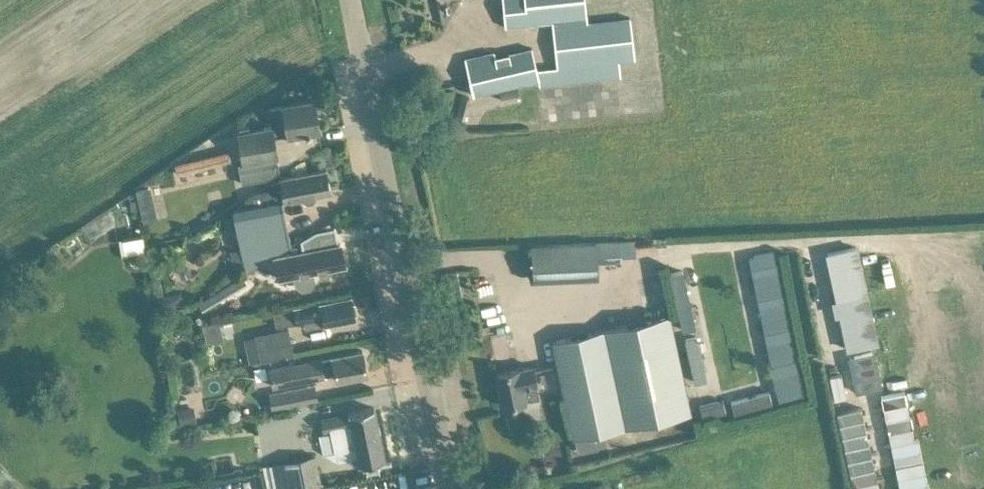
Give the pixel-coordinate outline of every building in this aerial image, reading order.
[(507,27),(524,25),(552,22),(553,32),(557,60),(557,66),(559,83),(621,76),(619,61),(635,59),(630,17),(587,22),(585,6),(585,0),(504,0),(507,27)] [(485,53),(465,58),(473,94),(493,90),(539,79),(536,68),(535,63),(532,47),(495,56),(494,51),(485,53)] [(636,83),(650,83),(649,66),(636,67),(636,83)] [(313,99),(294,102),(283,104),(283,105),(267,107),(270,122),(264,123),(265,128),(238,133),(243,162),(238,163),(241,183),(268,178),(279,170),(273,135),(288,133),(305,130),(305,132),(309,131),(309,130),(318,128),(313,99)] [(457,121),(456,125),(458,128),(462,129),(466,127),(467,123),(464,119),(460,118),(457,121)] [(175,164),(178,173),(230,160),(227,151),(175,164)] [(326,169),(306,172),(278,177),(280,182),(269,183),(270,189),(256,192),(245,198),(247,206),(232,208),(241,251),(232,252),(233,261),(243,259),(245,267),(246,273),(290,245),(288,236),(284,213),(288,212),(287,203),(282,203),(280,195),(299,191),(300,196),(330,190),(326,169)] [(157,202),(138,206),(141,221),(161,218),(158,205),(157,205),(157,202)] [(157,227),(134,230),(136,246),(159,244),(157,227)] [(317,231),(303,241),(305,251),(276,256),(279,278),(281,277),(281,276),(294,273),(296,284),(302,288),(310,287),(314,280),(312,269),(313,269),(314,271),(345,264),(341,243),(337,244),(334,228),(317,231)] [(636,255),(636,241),(596,244),(531,246),(532,280),(597,278),(597,262),(620,261),(620,256),(636,255)] [(685,266),(692,287),(703,283),(696,262),(685,266)] [(769,279),(771,291),(795,287),(793,275),(769,279)] [(243,276),(198,302),(203,310),(248,284),(243,276)] [(352,296),(332,300),(276,311),(278,324),(293,322),(323,316),(325,323),(356,317),(352,296)] [(603,330),(553,341),(574,438),(624,428),(691,413),(670,316),(603,330)] [(287,328),(255,335),(260,361),(292,354),(287,328)] [(697,373),(718,371),(715,328),(699,329),(701,352),(695,352),(697,373)] [(362,349),(343,354),(269,368),(273,386),(335,373),(337,379),(367,373),(362,349)] [(497,372),(503,405),(539,397),(533,365),(497,372)] [(314,385),(269,394),(272,409),(317,401),(314,385)] [(696,422),(706,420),(702,397),(692,399),(696,422)] [(194,405),(178,408),(181,423),(197,420),(194,405)] [(359,464),(385,459),(374,407),(349,412),(320,418),(323,432),(332,430),(335,449),(355,445),(359,464)] [(317,450),(319,467),(329,466),(327,449),(317,450)] [(294,458),(287,460),(293,488),(303,488),(320,485),(314,455),(294,458)]
